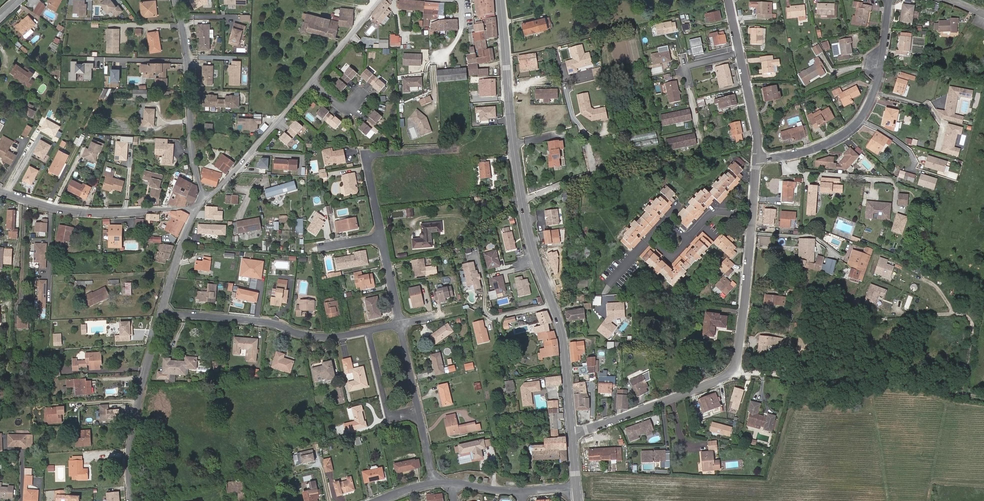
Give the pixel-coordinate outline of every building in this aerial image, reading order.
[(84,4),(84,0),(73,0),(73,13),(78,13),(78,16),(86,16),(86,10),(85,10),(86,7),(87,4),(84,4)] [(101,2),(100,3),(107,13),(111,10),(115,16),(122,11),(118,5),(116,7),(112,1),(111,2),(110,0),(99,0),(101,2)] [(195,9),(203,4),(208,4),(208,0),(191,0),(190,0),(195,9)] [(372,15),(378,20),(381,23),(388,15),(387,11),(388,10),(386,8),(390,4),(389,4),(391,1),(390,0),(386,0),(385,0),(384,0),(372,15)] [(424,2),(409,0),(400,0),(400,1),(397,1),(397,7),(398,7),(398,8),(399,8),(399,9),(424,12),(424,2)] [(486,18),(486,17),(488,17),(488,19),(495,18),(493,0),(475,0),(477,17),(477,19),(486,18)] [(155,1),(140,3),(142,17),(157,16),(155,1)] [(439,4),(424,2),(424,12),(423,18),(424,18),(424,26),(428,26),(429,19),(432,19),(438,19),(439,4)] [(767,14),(767,3),(750,2),(750,7),(757,7),(756,14),(757,14),(757,19),(773,19),(773,15),(767,14)] [(852,22),(866,25),(869,9),(871,10),(872,6),(862,5),(863,3),(859,2),(858,4),(854,3),(853,7),(857,8),(855,16),(853,16),(852,22)] [(40,3),(35,12),(40,15),(45,6),(40,3)] [(56,12),(58,8),(49,3),(47,7),(56,12)] [(835,15),(835,4),(817,4),(817,14),(821,14),(835,15)] [(837,18),(837,4),(835,4),(835,15),(821,14),(821,18),(837,18)] [(904,5),(902,22),(912,24),(914,7),(904,5)] [(799,17),(799,20),(805,20),(804,6),(791,7),(791,8),(787,9),(788,18),(799,17)] [(340,15),(339,22),(330,19),(307,14),(305,22),(304,22),(302,32),(307,33),(307,31),(335,38),(338,25),(352,26),(353,16),(352,16),(353,10),(341,8),(340,15)] [(705,18),(706,22),(721,19),(719,11),(705,14),(706,18),(705,18)] [(330,19),(339,22),(340,15),(332,13),(330,19)] [(35,24),(28,15),(16,26),(23,35),(35,24)] [(548,17),(545,18),(547,29),(551,28),(552,28),(552,27),(553,26),(552,23),(551,23),(550,17),(548,17)] [(495,18),(488,19),(486,19),(487,24),(483,25),(484,31),(487,30),(489,38),(497,38),(495,18)] [(522,24),(525,35),(547,29),(545,18),(522,24)] [(951,32),(951,33),(957,33),(957,23),(958,23),(958,19),(950,19),(950,21),(934,22),(935,32),(951,32)] [(457,28),(457,20),(439,21),(431,24),(431,29),(429,29),(428,29),(429,33),(434,32),(441,32),(441,29),(457,28)] [(681,22),(684,33),(693,31),(690,20),(681,22)] [(655,24),(657,35),(673,31),(673,30),(676,29),(675,22),(671,23),(671,21),(655,24)] [(484,31),(483,25),(478,25),(478,22),(474,23),(475,32),(484,31)] [(246,26),(235,23),(229,43),(235,45),(235,42),(239,43),(243,30),(245,31),(246,26)] [(201,37),(201,50),(210,50),(210,37),(210,30),(210,25),(198,24),(198,37),(201,37)] [(762,45),(763,29),(752,28),(752,34),(751,44),(762,45)] [(158,31),(148,33),(151,53),(161,51),(158,31)] [(470,48),(470,54),(475,54),(475,50),(479,49),(478,41),(485,40),(484,31),(475,32),(472,33),(474,47),(470,48)] [(709,35),(709,38),(712,37),(715,46),(726,43),(723,32),(709,35)] [(118,33),(107,33),(107,52),(118,52),(118,45),(117,43),(117,42),(118,41),(118,33)] [(896,54),(907,56),(907,52),(909,52),(911,37),(911,34),(901,33),(901,36),(899,50),(897,50),(896,54)] [(390,36),(390,46),(399,46),(399,38),(398,38),(398,36),(390,36)] [(692,56),(704,54),(702,46),(701,38),(689,40),(691,48),(690,48),(692,56)] [(845,55),(849,54),(852,54),(850,43),(852,43),(851,38),(839,40),(842,56),(838,56),(839,61),(846,60),(845,55)] [(478,41),(479,49),(486,48),(485,40),(478,41)] [(826,51),(831,49),(828,41),(822,43),(824,49),(825,49),(826,51)] [(567,71),(575,70),(575,67),(590,64),(589,57),(586,57),(584,56),(583,53),(582,44),(570,47),(571,51),(571,54),(572,54),(573,58),(573,62),(566,63),(567,71)] [(812,48),(817,56),(823,52),(818,44),(812,48)] [(470,54),(468,55),(470,75),(478,75),(478,70),(477,64),(494,61),(492,49),(486,50),(486,48),(479,49),(475,50),(475,54),(470,54)] [(670,55),(669,51),(651,54),(653,65),(671,61),(670,56),(669,56),(668,55),(670,55)] [(403,64),(420,65),(421,54),(404,53),(403,64)] [(536,53),(535,53),(519,56),(521,71),(539,69),(536,53)] [(762,57),(762,62),(764,73),(769,73),(771,72),(778,72),(777,66),(780,65),(779,60),(773,60),(773,56),(762,57)] [(819,74),(824,72),(822,69),(818,62),(820,61),(818,58),(811,61),(814,65),(799,75),(804,83),(808,81),(819,74)] [(77,61),(71,61),(71,72),(69,72),(68,81),(76,81),(76,73),(84,73),(84,79),(91,80),(92,68),(93,68),(93,64),(77,64),(77,61)] [(232,65),(230,65),(230,67),(229,68),(228,70),(229,71),(230,71),(230,84),(240,85),(241,61),(233,61),(232,65)] [(16,64),(10,72),(15,75),(19,78),(20,77),(29,83),(31,78),(34,74),(30,71),(30,69),(27,67),(25,70),(16,64)] [(149,65),(141,65),(141,72),(144,72),(144,77),(153,77),(153,72),(160,72),(160,79),(156,79),(156,84),(167,84),(167,79),(165,79),(166,68),(170,68),(170,64),(149,64),(149,65)] [(213,65),(203,65),(202,84),(212,85),(213,65)] [(733,85),(729,69),(728,65),(715,68),(720,88),(733,85)] [(345,85),(348,82),(350,79),(351,80),(357,73),(350,68),(342,77),(334,86),(341,92),(346,86),(345,85)] [(454,70),(436,71),(437,82),(438,82),(467,80),(466,68),(463,69),(454,70)] [(120,81),(120,69),(111,69),(111,81),(120,81)] [(366,69),(363,73),(360,76),(364,79),(367,82),(367,81),(370,84),(373,86),(372,87),(379,92),(385,85),(376,77),(366,69)] [(909,79),(914,80),(915,76),(901,72),(900,76),(909,79)] [(909,79),(900,76),(899,79),(898,79),(896,84),(897,85),(895,92),(903,95),(909,79)] [(19,78),(18,79),(29,87),(34,80),(31,78),(29,83),(20,77),(19,78)] [(422,77),(403,78),(404,91),(411,91),(411,87),(422,86),(422,77)] [(603,77),(595,78),(596,86),(604,84),(603,77)] [(479,96),(496,96),(495,80),(478,80),(479,96)] [(676,81),(665,83),(669,103),(680,101),(676,81)] [(779,98),(778,93),(777,86),(763,89),(765,101),(779,98)] [(842,93),(840,89),(832,92),(835,97),(839,95),(844,106),(852,102),(851,99),(860,95),(856,86),(842,93)] [(107,88),(104,88),(104,89),(100,95),(105,97),(109,88),(107,88)] [(946,112),(954,114),(957,99),(956,99),(956,96),(972,99),(973,92),(951,88),(951,92),(951,93),(951,95),(949,95),(946,112)] [(558,91),(537,91),(537,99),(545,99),(545,103),(550,103),(550,99),(558,99),(558,91)] [(585,114),(590,117),(601,115),(601,117),(602,118),(602,120),(607,119),(604,108),(600,108),(598,109),(593,110),(590,107),(587,92),(578,94),(581,110),(582,110),(583,110),(585,110),(585,114)] [(203,106),(239,107),(239,96),(225,96),(225,99),(217,99),(217,95),(204,95),(203,106)] [(735,95),(715,100),(716,104),(718,103),(720,109),(737,105),(735,95)] [(429,97),(420,101),(422,105),(431,101),(429,97)] [(697,101),(699,107),(706,106),(704,99),(697,101)] [(495,106),(475,108),(476,113),(480,112),(480,121),(488,120),(488,118),(496,118),(495,106)] [(24,112),(32,116),(34,111),(31,109),(27,107),(24,112)] [(341,122),(335,117),(334,118),(331,115),(328,113),(329,112),(323,107),(317,114),(326,122),(335,129),(341,122)] [(812,114),(808,116),(813,124),(817,122),(819,126),(834,118),(828,108),(821,112),(820,110),(813,115),(812,114)] [(899,111),(887,108),(883,125),(886,125),(886,128),(891,130),(894,131),(897,131),(898,130),(900,123),(896,122),(899,111)] [(145,120),(144,126),(154,126),(154,109),(145,109),(145,120)] [(689,109),(661,115),(663,125),(691,119),(689,109)] [(417,110),(410,118),(417,124),(421,135),(431,131),(426,118),(417,110)] [(582,110),(581,110),(582,114),(591,120),(602,118),(601,117),(601,115),(590,117),(585,114),(585,110),(583,110),(582,110)] [(946,112),(936,110),(942,119),(952,122),(954,115),(954,114),(946,112)] [(366,136),(382,117),(375,111),(369,117),(370,118),(365,124),(364,123),(359,130),(366,136)] [(62,126),(47,118),(41,129),(56,137),(62,126)] [(238,118),(238,124),(243,124),(243,129),(257,129),(257,123),(261,123),(261,119),(238,118)] [(279,140),(286,146),(302,127),(296,121),(290,128),(291,128),(288,131),(286,134),(285,133),(279,140)] [(733,139),(742,138),(741,134),(742,134),(740,122),(730,124),(732,136),(733,136),(733,139)] [(792,140),(801,138),(806,136),(805,136),(803,127),(801,122),(797,123),(798,128),(781,133),(783,141),(792,138),(792,140)] [(31,127),(27,125),(22,134),(26,136),(31,127)] [(963,129),(948,125),(947,131),(948,131),(948,133),(946,132),(943,145),(951,147),(949,154),(954,155),(956,148),(954,148),(958,134),(961,135),(963,129)] [(892,141),(887,138),(878,131),(875,135),(876,136),(869,145),(867,147),(877,154),(880,151),(881,152),(886,143),(889,145),(892,141)] [(694,134),(666,139),(668,149),(696,143),(694,134)] [(3,136),(0,142),(0,156),(3,158),(3,160),(11,164),(16,155),(8,150),(13,141),(3,136)] [(78,138),(75,143),(80,146),(83,139),(80,137),(79,139),(78,138)] [(52,144),(40,139),(33,152),(45,158),(52,144)] [(86,148),(82,156),(86,158),(87,156),(93,158),(97,157),(99,150),(101,151),(104,143),(93,139),(89,149),(86,148)] [(127,160),(128,142),(117,141),(116,155),(120,155),(120,159),(127,160)] [(551,153),(549,153),(551,168),(561,167),(560,160),(561,160),(560,152),(561,152),(561,150),(560,143),(560,142),(550,143),(551,153)] [(168,145),(156,144),(156,153),(162,154),(163,156),(163,164),(172,165),(173,145),(168,145)] [(949,154),(951,147),(943,145),(941,152),(949,154)] [(844,154),(837,161),(838,162),(844,168),(845,167),(847,169),(848,169),(850,167),(847,164),(857,154),(848,146),(842,153),(844,154)] [(343,150),(332,152),(331,149),(323,150),(323,154),(325,154),(326,160),(330,162),(336,161),(337,163),(345,161),(343,150)] [(59,175),(69,155),(59,151),(56,157),(49,170),(59,175)] [(325,154),(323,154),(325,165),(337,163),(336,161),(330,162),(326,160),(325,154)] [(226,174),(234,163),(223,155),(215,166),(226,174)] [(832,156),(813,161),(813,166),(833,167),(833,162),(832,162),(832,156)] [(944,173),(947,162),(939,159),(938,160),(936,160),(937,159),(928,156),(925,167),(944,173)] [(269,157),(264,157),(257,165),(257,168),(268,169),(269,157)] [(297,171),(297,161),(275,159),(275,169),(282,169),(282,172),(290,173),(290,170),(297,171)] [(479,164),(481,178),(491,177),(489,163),(479,164)] [(727,187),(731,191),(732,191),(739,183),(738,182),(741,180),(740,179),(743,177),(740,174),(743,170),(735,163),(735,164),(733,166),(732,165),(728,168),(731,171),(729,173),(728,173),(726,176),(725,175),(722,179),(720,177),(719,179),(720,180),(720,181),(718,183),(716,182),(715,184),(712,187),(714,189),(712,191),(709,194),(708,193),(705,190),(702,192),(699,195),(697,194),(696,196),(697,197),(694,200),(694,199),(693,199),(689,203),(690,205),(686,209),(686,210),(684,209),(676,218),(686,227),(688,226),(693,220),(695,218),(697,220),(699,217),(702,214),(704,212),(703,211),(701,209),(703,207),(701,206),(704,203),(708,206),(708,207),(713,202),(712,201),(715,199),(720,204),(725,198),(728,196),(727,195),(726,195),(724,193),(726,191),(725,190),(726,189),(727,187)] [(39,167),(34,164),(32,167),(30,166),(23,180),(31,184),(38,171),(37,170),(39,167)] [(203,175),(201,182),(216,186),(219,178),(220,179),(222,173),(203,168),(201,175),(203,175)] [(104,186),(112,189),(113,188),(113,186),(116,187),(116,189),(122,191),(125,181),(113,178),(114,174),(105,171),(104,175),(107,176),(104,186)] [(150,181),(150,183),(149,186),(152,187),(150,195),(159,197),(161,188),(160,188),(162,180),(163,176),(145,171),(143,179),(148,180),(150,181)] [(906,172),(904,179),(914,182),(916,175),(906,172)] [(922,173),(918,184),(935,189),(939,178),(922,173)] [(353,186),(352,183),(354,183),(352,174),(340,177),(343,190),(354,189),(353,186)] [(187,197),(192,183),(179,177),(173,191),(187,197)] [(821,186),(810,185),(808,209),(815,210),(817,191),(831,192),(832,182),(839,182),(839,179),(822,178),(821,186)] [(76,182),(73,180),(68,190),(80,196),(82,191),(86,192),(89,187),(83,184),(83,185),(76,182)] [(293,181),(264,189),(267,198),(296,189),(293,181)] [(794,188),(794,183),(784,182),(783,201),(793,202),(794,188)] [(187,199),(194,202),(198,194),(197,186),(196,185),(192,183),(187,197),(186,198),(187,199)] [(660,211),(663,214),(664,215),(668,210),(671,207),(670,206),(672,203),(674,201),(675,200),(672,198),(675,194),(672,191),(667,187),(665,190),(664,189),(662,190),(661,192),(663,194),(658,200),(657,199),(654,202),(653,201),(651,203),(652,205),(651,206),(650,207),(649,206),(644,211),(646,213),(642,218),(637,223),(635,221),(630,226),(632,227),(630,229),(629,230),(628,229),(626,231),(628,232),(624,235),(625,236),(621,241),(630,250),(632,247),(634,248),(636,246),(641,240),(640,240),(637,237),(637,236),(639,234),(640,235),(642,233),(645,235),(647,233),(652,228),(657,222),(659,220),(659,219),(656,217),(658,215),(657,214),(658,213),(660,211)] [(173,204),(182,206),(184,206),(187,199),(186,198),(187,197),(173,191),(167,203),(173,205),(173,204)] [(907,205),(908,195),(899,194),(899,204),(907,205)] [(889,219),(891,203),(873,202),(873,206),(867,206),(866,217),(872,218),(873,212),(880,213),(883,213),(883,219),(889,219)] [(206,207),(206,220),(222,220),(222,212),(217,212),(217,207),(206,207)] [(776,210),(765,209),(763,225),(774,225),(776,210)] [(11,224),(15,224),(16,211),(8,211),(7,225),(11,225),(11,224)] [(183,221),(184,222),(188,214),(187,214),(181,211),(177,211),(177,213),(175,212),(174,211),(171,216),(172,217),(177,219),(183,221)] [(549,221),(546,221),(547,227),(560,225),(558,211),(545,212),(546,218),(548,218),(549,221)] [(316,212),(314,216),(315,216),(306,229),(314,235),(323,222),(321,220),(323,217),(316,212)] [(791,220),(796,220),(796,213),(782,212),(781,227),(791,227),(791,220)] [(902,235),(908,217),(897,214),(891,232),(902,235)] [(159,215),(152,215),(148,215),(146,215),(146,217),(146,224),(149,224),(150,224),(150,221),(159,221),(159,215)] [(177,219),(172,217),(170,222),(169,222),(165,230),(177,236),(184,222),(183,221),(177,219)] [(238,233),(261,229),(259,218),(236,222),(238,233)] [(345,230),(353,228),(357,227),(356,218),(335,222),(337,231),(345,230)] [(47,233),(47,220),(42,220),(42,224),(36,224),(36,233),(47,233)] [(442,232),(441,223),(422,225),(422,233),(421,235),(421,236),(421,237),(422,238),(422,239),(412,240),(413,248),(432,247),(432,245),(431,233),(442,232)] [(15,230),(15,224),(11,224),(11,225),(7,225),(7,230),(9,230),(9,239),(18,239),(18,230),(15,230)] [(198,224),(198,233),(211,234),(225,235),(226,226),(198,224)] [(65,236),(72,238),(73,229),(60,226),(57,245),(63,246),(64,241),(65,236)] [(120,237),(122,237),(122,226),(109,226),(109,247),(120,247),(120,237)] [(557,230),(543,232),(545,245),(551,244),(550,239),(558,238),(557,230)] [(504,233),(507,251),(516,249),(512,231),(504,233)] [(691,244),(695,247),(693,250),(692,249),(690,251),(687,249),(687,248),(684,251),(682,254),(680,256),(675,261),(672,264),(672,265),(675,268),(674,269),(675,270),(673,273),(672,272),(672,271),(671,269),(667,266),(665,264),(663,262),(662,261),(661,262),(658,260),(661,257),(663,256),(661,254),(657,251),(656,252),(650,246),(640,257),(644,261),(645,262),(646,263),(650,266),(649,267),(651,269),(652,267),(655,269),(653,271),(655,273),(656,273),(658,275),(660,273),(665,278),(668,280),(667,281),(673,287),(675,285),(677,286),(681,281),(679,279),(680,279),(682,277),(683,278),(684,278),(685,276),(684,275),(687,272),(686,271),(691,266),(694,262),(695,261),(696,262),(699,259),(700,260),(702,258),(700,257),(702,254),(704,256),(706,254),(705,253),(708,249),(709,248),(713,243),(718,247),(722,251),(724,252),(728,257),(727,258),(718,268),(719,269),(725,274),(715,286),(722,293),(731,283),(726,278),(727,277),(727,276),(728,277),(733,272),(730,269),(734,265),(729,260),(730,258),(731,259),(736,253),(733,251),(735,249),(736,248),(731,244),(734,240),(729,235),(726,238),(721,234),(714,243),(703,233),(702,233),(698,237),(697,237),(696,238),(693,241),(691,244)] [(802,239),(801,260),(800,266),(804,267),(805,267),(821,271),(824,258),(818,256),(816,264),(813,263),(814,240),(802,239)] [(47,245),(35,244),(35,263),(41,263),(41,269),(46,269),(47,245)] [(159,252),(156,251),(154,261),(165,263),(166,260),(169,260),(174,246),(160,245),(159,252)] [(873,249),(866,247),(863,254),(869,256),(871,257),(873,249)] [(497,250),(485,253),(489,268),(500,265),(499,259),(498,258),(497,257),(498,256),(497,250)] [(855,258),(851,268),(861,272),(858,280),(859,281),(862,282),(864,277),(864,276),(865,273),(863,272),(869,256),(863,254),(853,250),(851,257),(855,258)] [(338,259),(340,269),(368,264),(365,251),(355,253),(355,255),(338,259)] [(196,261),(195,269),(209,271),(211,258),(204,257),(203,262),(196,261)] [(888,260),(880,257),(874,274),(890,279),(894,267),(886,264),(888,260)] [(264,261),(242,258),(239,277),(262,280),(264,261)] [(416,277),(426,275),(424,258),(411,260),(412,265),(414,264),(415,271),(416,277)] [(833,275),(834,273),(833,272),(836,262),(828,259),(824,272),(831,274),(833,275)] [(473,262),(463,264),(467,282),(473,280),(474,284),(475,289),(481,288),(479,279),(480,279),(479,274),(478,275),(477,271),(475,271),(474,269),(475,268),(473,262)] [(848,280),(859,283),(859,281),(858,280),(861,272),(851,268),(847,280),(848,280)] [(366,285),(374,284),(372,274),(362,276),(361,271),(356,272),(357,278),(355,279),(357,287),(360,286),(361,289),(367,288),(366,285)] [(506,291),(503,276),(493,278),(496,290),(489,292),(490,300),(498,298),(497,293),(506,291)] [(515,278),(519,297),(531,294),(527,279),(522,280),(522,276),(515,278)] [(271,303),(281,304),(282,303),(286,303),(288,291),(286,290),(287,285),(288,281),(278,279),(276,289),(272,289),(271,299),(271,303)] [(47,281),(40,281),(39,309),(46,309),(46,298),(46,292),(47,292),(47,281)] [(202,292),(197,292),(196,298),(200,299),(200,301),(215,302),(216,285),(208,284),(208,288),(202,288),(202,292)] [(437,290),(437,292),(434,293),(436,300),(439,300),(440,303),(446,301),(445,298),(453,296),(451,286),(444,288),(443,285),(441,284),(437,285),(436,286),(437,290)] [(872,285),(866,300),(875,304),(879,294),(885,296),(887,291),(872,285)] [(415,307),(423,305),(419,287),(409,289),(410,294),(413,304),(415,304),(415,307)] [(106,298),(102,289),(85,297),(90,306),(106,298)] [(256,302),(258,293),(238,289),(236,297),(256,302)] [(765,303),(786,306),(787,297),(765,295),(765,303)] [(370,319),(381,316),(377,297),(366,299),(370,319)] [(336,308),(339,307),(337,301),(334,302),(334,298),(326,299),(327,303),(325,303),(328,318),(338,316),(336,308)] [(25,329),(25,331),(28,331),(28,301),(21,301),(21,306),(18,306),(18,329),(25,329)] [(301,310),(315,310),(316,310),(316,301),(300,301),(300,306),(297,306),(297,311),(297,316),(301,316),(301,310)] [(609,304),(609,307),(609,311),(610,311),(610,316),(600,331),(610,338),(617,327),(612,323),(612,318),(625,316),(624,303),(616,303),(609,304)] [(586,324),(586,319),(585,320),(584,309),(566,311),(567,322),(582,320),(582,325),(586,324)] [(541,353),(538,354),(539,360),(542,359),(542,358),(552,356),(554,356),(559,355),(558,347),(557,340),(556,339),(553,331),(550,332),(547,323),(552,322),(547,311),(536,314),(540,322),(541,324),(541,326),(534,327),(535,333),(538,333),(539,340),(543,339),(545,348),(540,349),(541,353)] [(703,336),(714,337),(715,327),(726,328),(727,317),(719,316),(719,315),(706,313),(703,336)] [(793,314),(790,314),(786,313),(784,321),(788,322),(789,320),(790,320),(790,318),(792,318),(792,317),(793,317),(793,314)] [(116,341),(130,341),(130,335),(133,335),(133,322),(120,323),(121,336),(116,336),(116,341)] [(473,325),(478,345),(488,343),(486,332),(485,333),(484,331),(482,323),(473,325)] [(452,330),(454,328),(452,325),(450,327),(448,324),(431,336),(436,343),(437,344),(453,331),(452,331),(452,330)] [(782,347),(783,339),(761,336),(759,349),(767,350),(768,345),(782,347)] [(257,353),(258,350),(257,350),(257,339),(235,337),(233,354),(239,355),(240,349),(246,349),(246,355),(249,356),(248,361),(255,362),(256,353),(257,353)] [(795,339),(794,352),(807,353),(808,341),(795,339)] [(573,343),(570,344),(570,346),(572,363),(578,362),(578,361),(580,360),(579,355),(583,355),(582,353),(585,352),(584,343),(583,342),(573,343)] [(272,367),(290,373),(293,362),(283,358),(284,355),(277,352),(272,367)] [(100,365),(99,356),(101,356),(101,355),(101,353),(86,354),(86,361),(77,362),(73,362),(73,371),(78,371),(78,368),(87,367),(86,365),(90,364),(90,370),(100,369),(100,365)] [(436,375),(445,373),(440,353),(431,355),(436,375)] [(185,375),(185,368),(188,368),(193,369),(193,357),(186,357),(186,362),(170,361),(170,359),(164,358),(163,372),(158,372),(157,378),(165,379),(169,379),(169,374),(175,374),(185,375)] [(348,383),(350,391),(367,387),(363,367),(353,369),(350,358),(343,360),(346,374),(353,373),(355,381),(348,383)] [(323,366),(312,369),(315,381),(327,378),(327,380),(335,379),(335,377),(331,361),(323,363),(323,366)] [(611,385),(616,385),(616,377),(607,377),(607,371),(603,371),(603,373),(600,373),(599,393),(611,393),(611,388),(611,385)] [(649,371),(629,381),(638,397),(647,392),(646,389),(645,387),(647,386),(645,382),(650,379),(650,378),(649,371)] [(165,385),(175,385),(175,374),(169,374),(169,379),(165,379),(165,385)] [(546,387),(561,385),(561,376),(545,378),(546,387)] [(67,387),(76,386),(76,395),(91,394),(90,382),(85,382),(85,379),(67,380),(67,387)] [(530,398),(529,392),(530,392),(530,390),(540,389),(539,380),(524,382),(521,386),(524,404),(532,403),(531,398),(530,398)] [(513,381),(509,381),(506,382),(508,391),(514,390),(513,381)] [(586,394),(584,382),(574,384),(576,410),(589,410),(589,399),(587,394),(586,394)] [(443,406),(452,404),(447,384),(439,386),(443,406)] [(738,410),(744,390),(734,387),(730,402),(733,402),(731,408),(738,410)] [(706,412),(721,406),(716,393),(701,399),(706,412)] [(751,399),(749,409),(752,410),(750,417),(748,423),(747,425),(760,428),(760,426),(773,428),(776,416),(768,414),(767,417),(758,415),(759,412),(761,402),(751,399)] [(548,410),(559,409),(557,402),(548,402),(548,410)] [(100,405),(101,420),(120,419),(119,409),(107,409),(106,405),(100,405)] [(33,407),(34,414),(44,413),(43,406),(33,407)] [(346,432),(367,427),(365,422),(364,422),(361,411),(363,411),(361,406),(352,408),(347,410),(350,420),(355,418),(356,421),(344,424),(346,432)] [(47,408),(48,423),(61,423),(61,418),(58,418),(58,415),(58,414),(64,414),(64,408),(47,408)] [(551,430),(558,429),(557,417),(564,417),(563,412),(559,413),(549,414),(549,417),(550,417),(551,430)] [(447,420),(450,435),(460,432),(460,434),(476,430),(475,425),(474,423),(458,427),(455,415),(446,417),(447,420)] [(635,425),(625,428),(630,442),(639,438),(638,435),(646,432),(652,430),(654,430),(650,419),(638,424),(638,425),(635,426),(635,425)] [(732,427),(712,422),(710,431),(729,437),(732,427)] [(551,430),(551,438),(558,438),(558,437),(557,437),(561,437),(561,434),(559,435),(558,429),(551,430)] [(88,436),(88,431),(81,431),(81,439),(76,439),(76,446),(91,446),(90,436),(88,436)] [(27,435),(8,435),(8,447),(14,447),(15,446),(18,446),(18,447),(22,447),(22,448),(27,448),(27,446),(32,446),(32,435),(27,435)] [(558,438),(551,438),(544,439),(545,445),(531,446),(530,447),(530,450),(531,452),(532,452),(533,460),(560,459),(560,463),(567,462),(565,437),(561,437),(557,437),(558,437),(558,438)] [(474,459),(483,458),(481,450),(485,449),(485,447),(483,441),(483,440),(459,446),(460,452),(461,454),(472,451),(474,459)] [(709,450),(717,450),(717,441),(709,442),(709,450)] [(590,460),(622,459),(621,448),(590,449),(590,460)] [(312,450),(296,454),(299,465),(314,461),(312,450)] [(652,451),(642,452),(642,462),(653,462),(653,457),(655,457),(655,461),(665,461),(670,461),(670,454),(665,454),(665,451),(655,451),(655,452),(655,454),(652,454),(652,452),(652,451)] [(713,451),(702,452),(704,471),(720,469),(719,461),(714,461),(713,451)] [(70,461),(70,476),(77,476),(77,480),(87,480),(87,469),(82,470),(82,457),(72,457),(72,461),(70,461)] [(322,460),(325,472),(332,471),(329,459),(322,460)] [(414,460),(394,465),(396,473),(416,469),(414,460)] [(382,468),(363,472),(365,483),(384,479),(382,469),(382,468)] [(23,500),(38,500),(38,491),(27,490),(27,485),(31,485),(32,476),(25,476),(23,500)] [(342,495),(342,494),(354,490),(351,477),(347,478),(348,481),(339,483),(339,482),(334,483),(338,496),(342,495)] [(243,481),(227,483),(228,493),(239,492),(239,500),(245,500),(245,498),(244,491),(243,481)] [(315,482),(306,484),(308,492),(304,493),(305,500),(317,500),(317,498),(319,498),(315,482)] [(13,498),(13,486),(9,486),(9,488),(0,487),(0,498),(13,498)] [(65,490),(56,491),(55,500),(57,500),(57,496),(65,496),(65,490)] [(119,492),(107,493),(107,500),(119,500),(119,499),(118,499),(117,497),(119,497),(119,492)]
